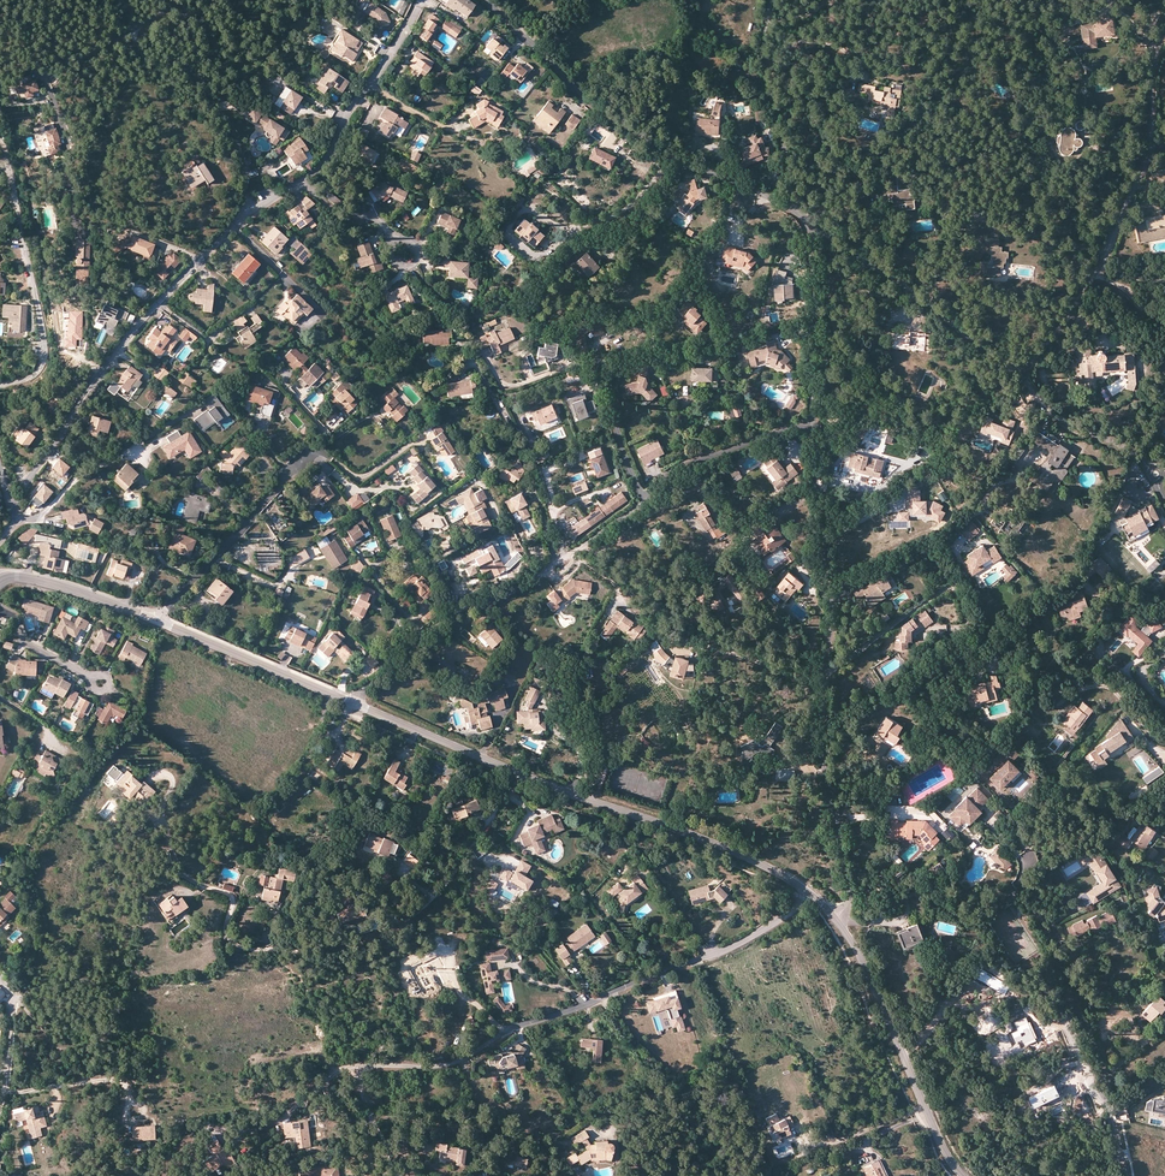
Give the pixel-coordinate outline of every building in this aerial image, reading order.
[(370,2),(367,0),(364,0),(359,7),(364,11),(370,2)] [(446,2),(454,8),(466,17),(475,4),(468,0),(448,0),(446,2)] [(385,13),(370,2),(364,11),(372,16),(374,15),(375,17),(374,18),(376,19),(377,20),(380,26),(389,22),(385,13)] [(432,29),(436,24),(438,20),(431,14),(422,27),(423,28),(418,35),(426,41),(433,30),(432,29)] [(1085,37),(1098,35),(1116,33),(1114,16),(1106,18),(1103,19),(1101,18),(1095,19),(1094,21),(1082,23),(1085,37)] [(446,20),(440,28),(455,37),(460,30),(446,20)] [(438,27),(436,24),(432,29),(433,30),(426,41),(427,42),(438,27)] [(352,51),(355,46),(358,41),(341,29),(334,39),(337,40),(335,44),(337,46),(334,53),(341,56),(342,55),(351,61),(356,54),(355,53),(352,51)] [(1099,45),(1098,35),(1085,37),(1086,47),(1099,45)] [(501,39),(498,36),(495,40),(492,39),(485,47),(491,51),(489,54),(497,60),(507,48),(504,45),(503,47),(498,43),(501,39)] [(337,40),(334,39),(332,43),(332,47),(330,53),(339,59),(341,56),(334,53),(337,46),(335,44),(337,40)] [(435,40),(432,45),(439,50),(442,45),(435,40)] [(425,76),(434,62),(417,51),(410,61),(412,62),(416,65),(414,69),(412,73),(417,76),(420,73),(425,76)] [(533,67),(527,62),(523,68),(517,64),(514,67),(508,64),(499,76),(504,80),(509,74),(520,83),(533,67)] [(322,71),(319,76),(320,77),(314,87),(323,93),(326,87),(324,85),(326,81),(328,81),(331,80),(335,83),(333,87),(341,92),(348,81),(328,68),(325,73),(322,71)] [(32,93),(39,91),(35,81),(33,82),(31,75),(21,79),(23,84),(14,87),(18,98),(25,96),(25,97),(33,95),(32,93)] [(880,101),(880,104),(888,105),(887,112),(893,113),(894,107),(897,107),(900,91),(890,89),(890,88),(883,86),(882,91),(874,90),(874,86),(861,84),(860,93),(868,94),(867,99),(871,99),(880,101)] [(480,90),(473,85),(470,90),(473,92),(477,95),(480,90)] [(284,86),(276,97),(281,101),(289,89),(284,86)] [(276,97),(273,102),(289,112),(299,96),(289,89),(281,101),(276,97)] [(727,96),(727,104),(736,104),(736,99),(727,96)] [(468,120),(472,126),(473,128),(485,121),(489,119),(492,121),(495,116),(501,120),(503,116),(501,114),(502,111),(493,105),(493,106),(491,109),(486,106),(487,103),(488,101),(484,99),(475,104),(478,109),(474,111),(475,114),(468,120)] [(548,124),(553,127),(565,112),(560,108),(556,113),(550,108),(552,105),(547,101),(536,116),(540,120),(540,121),(546,126),(548,124)] [(710,113),(719,114),(720,102),(715,102),(710,113)] [(633,104),(634,120),(643,120),(644,104),(633,104)] [(385,107),(379,117),(387,122),(385,124),(381,122),(378,127),(380,128),(378,131),(387,137),(390,132),(392,133),(397,125),(404,129),(407,123),(396,116),(397,115),(385,107)] [(264,129),(267,131),(272,134),(273,135),(277,137),(278,136),(283,140),(288,131),(253,108),(247,117),(255,122),(256,120),(258,119),(266,124),(265,126),(264,129)] [(768,111),(756,113),(756,120),(768,119),(768,111)] [(275,112),(272,115),(279,120),(282,116),(275,112)] [(564,124),(572,130),(580,120),(572,114),(564,124)] [(489,119),(485,121),(496,127),(501,120),(495,116),(492,121),(489,119)] [(549,133),(553,127),(548,124),(546,126),(540,121),(540,120),(536,116),(533,121),(549,133)] [(694,128),(717,129),(719,119),(704,118),(695,117),(694,128)] [(1075,124),(1076,126),(1077,128),(1078,129),(1080,129),(1082,129),(1083,128),(1084,126),(1085,124),(1084,123),(1083,121),(1082,120),(1080,120),(1078,120),(1077,121),(1076,123),(1075,124)] [(47,147),(49,154),(62,150),(53,123),(44,126),(45,131),(44,131),(49,146),(47,147)] [(360,126),(356,133),(365,138),(368,131),(360,126)] [(1056,136),(1056,141),(1058,144),(1058,146),(1059,150),(1062,153),(1066,154),(1070,153),(1071,152),(1072,151),(1073,150),(1073,147),(1073,144),(1074,144),(1075,145),(1076,146),(1078,146),(1079,146),(1081,145),(1081,144),(1082,143),(1082,141),(1082,140),(1081,139),(1080,138),(1079,138),(1078,137),(1077,137),(1076,137),(1074,139),(1073,138),(1075,136),(1076,133),(1074,130),(1072,128),(1069,127),(1066,126),(1062,128),(1060,131),(1060,134),(1056,136)] [(770,144),(765,144),(764,144),(761,140),(763,139),(761,136),(758,137),(756,133),(754,134),(754,135),(751,137),(753,141),(751,142),(752,144),(742,148),(744,153),(741,154),(743,158),(741,164),(746,166),(748,161),(749,160),(748,158),(762,151),(763,152),(764,151),(770,151),(770,144)] [(277,144),(280,139),(277,137),(273,135),(270,140),(277,144)] [(283,149),(284,151),(301,140),(300,138),(283,149)] [(303,154),(308,150),(301,140),(284,151),(287,155),(289,154),(291,157),(290,157),(295,165),(299,163),(300,164),(307,159),(304,155),(303,154)] [(369,162),(375,151),(359,143),(353,153),(369,162)] [(615,157),(593,147),(588,158),(609,168),(615,157)] [(379,153),(375,151),(369,162),(373,164),(379,153)] [(749,160),(748,161),(746,166),(748,167),(750,163),(766,155),(765,153),(766,152),(770,152),(770,151),(764,151),(763,152),(762,151),(748,158),(749,160)] [(419,155),(412,152),(409,158),(416,161),(419,155)] [(413,165),(405,161),(403,167),(410,170),(413,165)] [(196,165),(182,174),(191,188),(205,180),(207,183),(213,179),(203,163),(197,166),(196,165)] [(527,171),(528,173),(536,168),(534,165),(526,170),(527,171)] [(541,168),(537,170),(543,177),(546,174),(541,168)] [(906,210),(915,209),(913,194),(910,195),(909,189),(918,188),(916,174),(911,175),(911,172),(895,173),(897,186),(887,187),(888,201),(891,201),(891,197),(892,197),(894,211),(901,211),(900,205),(905,204),(906,210)] [(379,185),(374,188),(376,190),(372,193),(377,201),(380,198),(383,201),(388,198),(389,196),(403,202),(407,194),(393,187),(393,189),(383,184),(381,186),(379,185)] [(548,184),(541,188),(546,197),(553,193),(548,184)] [(699,198),(705,196),(702,186),(688,190),(685,194),(677,188),(672,195),(678,199),(675,202),(680,205),(679,207),(685,212),(692,201),(694,197),(698,196),(699,198)] [(331,193),(327,197),(335,206),(340,201),(331,193)] [(515,211),(523,198),(517,195),(510,207),(515,211)] [(304,206),(301,209),(302,211),(305,209),(306,210),(314,203),(305,196),(300,200),(304,206)] [(308,226),(310,229),(316,225),(306,210),(305,209),(302,211),(301,209),(298,205),(289,212),(291,215),(288,218),(293,225),(295,223),(299,228),(304,225),(306,227),(308,226)] [(449,225),(448,228),(446,231),(452,234),(459,219),(442,212),(437,223),(445,226),(446,223),(449,225)] [(1164,232),(1164,214),(1162,215),(1157,216),(1145,218),(1145,222),(1134,224),(1137,240),(1149,237),(1149,236),(1164,232)] [(524,219),(513,231),(518,235),(520,234),(527,240),(526,242),(533,247),(543,235),(536,229),(537,229),(530,223),(530,224),(524,219)] [(290,253),(298,260),(308,249),(296,239),(290,234),(287,238),(273,226),(267,233),(269,235),(263,242),(273,252),(280,245),(281,246),(285,241),(286,241),(294,248),(290,253)] [(518,235),(513,231),(512,232),(532,250),(538,243),(541,245),(547,239),(543,235),(533,247),(526,242),(527,240),(520,234),(518,235)] [(727,233),(721,232),(719,240),(725,242),(727,233)] [(1149,236),(1149,237),(1137,240),(1138,243),(1164,237),(1164,232),(1149,236)] [(269,235),(267,233),(260,240),(263,242),(269,235)] [(149,256),(150,252),(152,246),(154,243),(131,234),(111,244),(115,252),(127,245),(129,246),(132,244),(139,247),(138,251),(143,253),(149,256)] [(992,260),(992,263),(987,263),(988,261),(982,260),(981,269),(987,269),(987,274),(1000,274),(1001,267),(1002,267),(1002,263),(1005,262),(1005,256),(1007,257),(1007,252),(1001,251),(1001,247),(998,247),(998,239),(986,238),(985,246),(990,247),(990,250),(991,252),(991,260),(992,260)] [(89,266),(89,261),(89,249),(83,249),(83,240),(75,239),(75,263),(77,264),(77,269),(76,270),(76,282),(88,282),(88,270),(89,270),(89,266)] [(374,259),(372,253),(370,253),(369,250),(370,248),(368,242),(357,246),(360,256),(359,257),(362,266),(368,264),(374,262),(377,269),(381,268),(378,258),(374,259)] [(276,254),(282,246),(281,246),(280,245),(273,252),(276,254)] [(734,251),(735,248),(735,247),(725,245),(722,258),(726,259),(725,263),(731,265),(732,263),(743,266),(747,270),(756,261),(752,257),(749,259),(746,255),(734,251)] [(586,252),(580,247),(564,262),(569,268),(574,264),(579,270),(582,268),(589,275),(600,266),(597,263),(586,252)] [(602,253),(604,257),(612,252),(610,248),(602,253)] [(749,252),(735,248),(734,251),(746,255),(749,259),(752,257),(752,256),(749,252)] [(587,250),(586,252),(597,263),(599,261),(589,249),(587,250)] [(171,255),(158,269),(156,272),(163,279),(181,260),(173,253),(171,255)] [(156,267),(158,269),(171,255),(169,253),(156,267)] [(248,254),(231,273),(236,276),(242,282),(253,270),(259,263),(248,254)] [(449,256),(437,255),(436,264),(448,266),(448,275),(466,276),(466,263),(449,261),(449,256)] [(370,271),(377,269),(374,262),(368,264),(370,271)] [(732,263),(731,265),(742,267),(746,271),(747,270),(743,266),(732,263)] [(582,268),(579,270),(586,278),(589,275),(582,268)] [(257,272),(253,270),(242,282),(246,285),(257,272)] [(779,270),(773,284),(775,301),(785,301),(785,299),(785,296),(795,296),(793,283),(792,283),(792,282),(784,279),(785,276),(786,273),(779,270)] [(477,278),(468,277),(467,287),(476,287),(477,278)] [(375,292),(380,296),(382,294),(385,298),(390,311),(398,308),(396,302),(404,299),(407,305),(413,303),(406,285),(393,291),(394,293),(392,294),(390,292),(387,289),(389,287),(385,282),(375,292)] [(189,300),(191,301),(195,301),(195,303),(194,307),(203,308),(203,311),(211,311),(214,284),(208,283),(207,289),(197,288),(196,292),(191,292),(189,293),(188,296),(189,300)] [(875,298),(866,292),(861,299),(870,305),(875,298)] [(287,304),(284,301),(276,310),(280,315),(283,311),(286,314),(286,316),(292,321),(298,316),(303,312),(305,313),(306,314),(312,308),(297,294),(292,299),(287,304)] [(697,327),(703,320),(699,316),(700,314),(696,310),(696,308),(694,306),(698,301),(692,296),(679,311),(683,315),(684,314),(688,318),(687,319),(697,327)] [(123,319),(127,311),(117,308),(116,310),(109,308),(110,305),(104,303),(101,311),(107,313),(106,316),(98,313),(97,314),(98,314),(95,322),(103,325),(104,323),(106,324),(105,326),(113,329),(115,324),(117,320),(109,317),(110,314),(123,319)] [(20,316),(20,306),(3,304),(2,315),(8,315),(8,321),(11,321),(11,327),(24,328),(24,319),(20,316)] [(82,340),(82,311),(68,311),(68,338),(65,338),(64,346),(76,347),(76,340),(82,340)] [(283,311),(280,315),(286,317),(293,323),(299,318),(305,313),(303,312),(298,316),(292,321),(286,316),(286,314),(283,311)] [(239,335),(236,338),(239,342),(240,342),(245,348),(256,340),(253,336),(257,333),(254,330),(260,325),(259,322),(261,321),(256,313),(250,318),(254,323),(248,328),(246,326),(245,326),(242,323),(246,320),(243,315),(241,317),(240,316),(234,321),(235,323),(233,325),(234,327),(236,327),(237,329),(239,327),(241,329),(243,333),(239,335)] [(604,333),(602,325),(600,318),(599,318),(573,325),(579,348),(587,346),(584,334),(584,333),(586,332),(593,330),(594,335),(604,333)] [(683,321),(696,331),(697,333),(699,332),(706,323),(703,320),(697,327),(687,319),(685,318),(683,321)] [(168,348),(170,349),(172,346),(172,345),(173,345),(176,341),(172,338),(171,334),(175,329),(168,324),(166,326),(165,325),(159,331),(159,332),(158,334),(152,330),(146,337),(149,339),(145,344),(147,346),(147,348),(156,355),(161,348),(163,349),(168,348)] [(24,328),(11,327),(12,337),(25,337),(24,330),(24,328)] [(197,337),(184,327),(176,338),(181,342),(187,334),(188,336),(194,340),(197,337)] [(514,338),(509,327),(495,333),(494,331),(489,333),(490,335),(486,337),(485,335),(479,337),(484,347),(489,344),(493,351),(499,349),(498,345),(514,338)] [(430,345),(447,344),(447,337),(450,337),(449,333),(441,333),(441,331),(423,332),(423,343),(430,342),(430,345)] [(918,348),(925,349),(926,341),(922,340),(923,335),(910,333),(910,336),(905,335),(893,334),(892,347),(904,348),(904,347),(918,348)] [(484,347),(479,337),(474,340),(478,349),(484,347)] [(774,348),(776,348),(773,339),(766,340),(766,344),(758,346),(759,347),(747,350),(750,366),(757,364),(756,360),(765,357),(765,359),(770,361),(775,362),(776,360),(780,365),(783,362),(784,361),(785,363),(787,361),(790,359),(783,351),(781,353),(774,350),(774,348)] [(538,347),(537,356),(544,357),(549,358),(555,356),(556,350),(557,343),(545,342),(544,348),(538,347)] [(581,356),(590,354),(587,346),(579,348),(581,356)] [(285,356),(297,368),(304,374),(309,369),(302,364),(308,357),(303,352),(301,354),(294,347),(285,356)] [(159,357),(164,350),(163,349),(161,348),(156,355),(159,357)] [(1126,372),(1133,371),(1133,352),(1123,353),(1123,355),(1104,356),(1103,353),(1098,350),(1095,351),(1095,354),(1089,355),(1089,349),(1077,349),(1078,360),(1079,381),(1076,381),(1076,390),(1090,390),(1090,372),(1099,372),(1099,373),(1126,372)] [(549,358),(544,357),(546,363),(557,359),(559,350),(556,350),(555,356),(549,358)] [(297,368),(285,356),(282,358),(295,371),(297,368)] [(26,364),(34,367),(36,362),(29,359),(26,364)] [(792,367),(787,361),(785,363),(784,361),(783,362),(785,365),(784,366),(787,370),(792,367)] [(310,386),(324,372),(315,363),(309,369),(304,374),(301,377),(310,386)] [(136,387),(137,388),(142,381),(139,379),(142,374),(130,365),(117,383),(114,380),(107,389),(115,394),(120,387),(126,392),(130,386),(131,387),(136,387)] [(169,372),(161,366),(154,375),(162,381),(169,372)] [(575,369),(578,376),(588,373),(586,366),(579,367),(575,369)] [(646,381),(645,376),(647,369),(639,366),(636,374),(638,374),(636,381),(625,385),(627,392),(637,389),(638,392),(639,391),(642,392),(645,391),(652,398),(657,393),(649,384),(650,381),(646,381)] [(717,367),(691,367),(691,380),(716,380),(717,367)] [(575,369),(565,372),(568,378),(578,376),(575,369)] [(185,371),(179,379),(191,389),(197,381),(185,371)] [(1134,383),(1133,371),(1126,372),(1127,381),(1123,388),(1129,390),(1134,383)] [(319,379),(322,383),(329,377),(325,373),(319,379)] [(470,386),(482,385),(478,378),(445,383),(447,396),(459,394),(471,392),(470,386)] [(342,408),(346,412),(357,402),(347,392),(353,386),(344,379),(330,392),(343,406),(342,408)] [(168,386),(164,383),(160,388),(164,391),(173,398),(177,393),(168,386)] [(273,405),(268,403),(271,396),(275,398),(278,390),(267,387),(266,390),(247,384),(242,398),(257,403),(256,407),(260,408),(260,411),(261,413),(262,414),(270,417),(273,405)] [(391,416),(396,421),(404,414),(404,413),(407,410),(403,406),(402,407),(400,408),(396,404),(398,402),(388,390),(380,397),(386,403),(383,406),(384,409),(386,411),(388,410),(391,409),(392,408),(395,412),(394,413),(391,416)] [(650,400),(652,398),(645,391),(642,392),(650,400)] [(227,412),(211,392),(203,399),(210,408),(193,420),(201,431),(227,412)] [(596,408),(593,399),(587,401),(584,393),(567,399),(573,416),(575,415),(587,411),(596,408)] [(786,412),(790,404),(786,402),(782,409),(786,412)] [(551,403),(531,411),(535,420),(537,418),(540,423),(557,416),(555,413),(558,412),(556,408),(554,409),(551,403)] [(288,406),(282,411),(286,416),(292,411),(288,406)] [(738,406),(733,408),(736,417),(741,416),(738,406)] [(127,412),(121,408),(117,413),(123,417),(127,412)] [(88,430),(98,432),(99,430),(107,432),(110,421),(91,416),(87,430),(88,430)] [(1014,420),(1005,417),(1002,425),(991,422),(992,418),(985,416),(982,424),(989,427),(988,430),(1003,435),(1001,440),(1009,442),(1013,429),(1010,428),(1014,420)] [(24,429),(16,441),(26,448),(34,436),(34,435),(38,428),(30,422),(26,428),(24,429)] [(860,436),(866,427),(859,422),(853,431),(860,436)] [(988,430),(989,427),(982,424),(979,432),(986,434),(988,430)] [(190,457),(201,450),(188,431),(181,436),(177,430),(166,437),(170,443),(164,446),(170,456),(183,447),(190,457)] [(443,446),(448,454),(454,451),(441,432),(437,434),(434,430),(426,436),(429,440),(431,439),(438,450),(439,450),(443,446)] [(1042,443),(1048,436),(1042,432),(1036,439),(1042,443)] [(914,442),(925,450),(929,443),(918,436),(914,442)] [(1054,440),(1048,436),(1042,443),(1048,448),(1054,440)] [(239,466),(252,451),(250,449),(253,445),(245,438),(229,455),(223,449),(219,454),(224,460),(224,464),(220,464),(220,469),(224,469),(224,470),(233,470),(233,469),(233,465),(236,462),(237,464),(239,466)] [(431,439),(429,440),(436,451),(438,450),(431,439)] [(636,449),(643,462),(663,452),(656,439),(636,449)] [(1059,471),(1064,466),(1066,463),(1061,459),(1069,450),(1071,448),(1062,442),(1060,444),(1054,440),(1048,448),(1054,452),(1048,460),(1046,459),(1033,475),(1034,476),(1046,484),(1057,470),(1059,471)] [(442,455),(448,454),(443,446),(439,450),(442,455)] [(1014,453),(1013,453),(1017,456),(1019,457),(1022,453),(1024,450),(1020,446),(1014,453)] [(133,449),(123,447),(121,455),(132,457),(133,449)] [(587,452),(591,463),(593,466),(597,477),(609,472),(600,447),(587,452)] [(1077,455),(1069,450),(1061,459),(1066,463),(1064,466),(1059,471),(1057,470),(1046,484),(1034,476),(1031,480),(1046,490),(1058,475),(1062,478),(1069,469),(1067,468),(1077,455)] [(775,451),(769,456),(773,460),(775,459),(779,456),(775,451)] [(867,472),(866,475),(878,478),(884,461),(876,458),(874,464),(865,462),(867,456),(853,451),(852,453),(848,464),(856,467),(856,468),(867,472)] [(1017,456),(1013,453),(1009,459),(1013,462),(1017,456)] [(793,474),(797,471),(789,462),(784,466),(782,468),(779,465),(775,459),(773,460),(769,456),(763,461),(767,466),(766,467),(776,479),(777,479),(782,475),(786,480),(793,474)] [(876,458),(867,456),(865,462),(874,464),(876,458)] [(70,466),(60,458),(52,468),(62,476),(70,466)] [(508,471),(501,466),(498,471),(500,472),(498,477),(506,482),(507,480),(510,480),(513,482),(515,479),(517,480),(523,470),(519,459),(511,470),(508,471)] [(126,464),(116,475),(128,486),(132,481),(132,480),(134,478),(137,474),(126,464)] [(429,491),(434,487),(426,478),(420,472),(422,471),(416,464),(408,471),(414,477),(413,478),(420,488),(411,496),(416,503),(426,495),(426,494),(429,491)] [(212,472),(206,466),(196,478),(200,483),(206,476),(207,477),(212,472)] [(728,471),(732,477),(739,472),(735,466),(728,471)] [(128,486),(116,475),(115,475),(112,479),(124,490),(126,489),(128,486)] [(787,481),(786,480),(782,475),(777,479),(776,479),(772,482),(773,482),(778,488),(787,481)] [(132,481),(128,486),(126,489),(133,483),(134,483),(136,480),(134,478),(132,480),(132,481)] [(585,482),(572,486),(574,493),(588,488),(585,482)] [(320,485),(313,490),(310,492),(302,497),(308,506),(319,498),(321,497),(323,499),(327,497),(329,499),(334,496),(327,487),(323,490),(320,485)] [(50,492),(41,486),(28,505),(36,511),(50,492)] [(463,499),(468,509),(479,503),(482,502),(481,500),(482,499),(485,497),(481,489),(473,493),(470,488),(460,493),(461,495),(455,498),(457,502),(463,499)] [(194,492),(187,490),(183,501),(187,502),(183,518),(196,522),(199,510),(209,512),(211,502),(207,501),(208,498),(194,494),(194,492)] [(933,502),(918,501),(918,490),(907,490),(907,503),(913,503),(913,513),(925,512),(925,515),(929,515),(934,517),(933,519),(938,521),(943,513),(938,510),(940,507),(936,504),(933,502)] [(521,491),(505,502),(512,512),(517,509),(523,519),(530,514),(524,504),(526,503),(522,497),(524,496),(521,491)] [(943,491),(937,493),(940,502),(947,499),(943,491)] [(620,492),(606,502),(606,503),(603,506),(599,509),(598,507),(584,517),(590,525),(625,500),(620,492)] [(346,501),(351,508),(362,500),(357,493),(346,501)] [(1130,500),(1122,496),(1111,517),(1116,526),(1121,524),(1125,533),(1131,530),(1133,533),(1147,526),(1147,525),(1153,521),(1152,519),(1158,516),(1151,503),(1134,512),(1134,513),(1131,515),(1130,514),(1125,517),(1124,514),(1130,500)] [(320,501),(319,498),(308,506),(310,508),(320,501)] [(462,502),(466,510),(468,509),(463,499),(457,502),(458,504),(462,502)] [(362,500),(351,508),(353,511),(364,503),(362,500)] [(688,512),(691,517),(699,529),(701,528),(706,536),(709,535),(711,537),(720,531),(714,523),(710,526),(707,523),(709,522),(704,516),(709,512),(703,501),(699,504),(697,500),(691,503),(694,508),(688,512)] [(483,510),(479,503),(468,509),(466,510),(469,515),(471,514),(477,526),(473,528),(477,534),(491,526),(483,510)] [(68,516),(65,517),(66,522),(72,525),(73,528),(89,524),(90,525),(89,528),(98,533),(103,523),(95,518),(93,521),(90,520),(87,520),(85,514),(83,513),(78,513),(77,508),(66,511),(68,516)] [(438,514),(436,515),(434,515),(432,512),(430,513),(421,517),(422,518),(419,519),(421,524),(425,522),(428,527),(430,525),(441,525),(442,525),(444,527),(445,527),(445,528),(449,526),(443,515),(439,517),(438,514)] [(473,528),(477,526),(471,514),(469,515),(465,516),(472,529),(473,528)] [(392,515),(380,520),(384,529),(386,528),(389,534),(386,534),(389,540),(401,535),(392,515)] [(1016,522),(1020,525),(1024,518),(1021,515),(1016,522)] [(572,538),(590,525),(584,517),(577,522),(576,519),(568,525),(570,527),(571,529),(567,532),(572,538)] [(971,520),(980,531),(982,529),(974,518),(971,520)] [(343,537),(350,547),(355,544),(352,540),(368,529),(362,520),(346,530),(348,534),(343,537)] [(960,529),(969,540),(980,531),(971,520),(960,529)] [(186,526),(176,522),(172,531),(174,532),(169,547),(173,549),(174,547),(188,553),(194,539),(183,534),(186,526)] [(759,523),(755,526),(754,524),(750,526),(752,528),(749,530),(753,536),(763,529),(759,523)] [(776,524),(774,525),(786,540),(787,539),(776,524)] [(756,537),(767,553),(777,546),(778,546),(786,540),(774,525),(767,530),(768,531),(768,532),(767,533),(766,533),(764,531),(756,537)] [(324,535),(325,536),(329,533),(330,532),(334,529),(332,526),(322,533),(324,535)] [(23,533),(30,538),(39,529),(28,527),(23,533)] [(319,538),(324,535),(322,533),(320,529),(315,532),(319,538)] [(1131,530),(1125,533),(1129,539),(1135,536),(1133,533),(1131,530)] [(26,544),(30,538),(23,533),(19,538),(26,544)] [(62,539),(36,534),(35,541),(40,542),(50,545),(50,546),(60,548),(62,539)] [(764,555),(767,553),(756,537),(753,539),(764,555)] [(174,547),(173,549),(190,556),(196,540),(194,539),(188,553),(174,547)] [(327,543),(322,547),(335,566),(347,558),(334,539),(330,541),(329,540),(327,542),(327,543)] [(447,540),(437,543),(439,551),(449,548),(447,540)] [(40,542),(37,554),(45,556),(43,567),(61,571),(64,560),(61,559),(62,552),(49,549),(50,546),(50,545),(40,542)] [(314,544),(305,549),(310,558),(319,553),(314,544)] [(482,547),(471,552),(472,552),(475,559),(477,564),(469,567),(466,569),(469,576),(477,573),(474,568),(478,566),(480,571),(491,566),(496,575),(504,571),(503,567),(492,545),(486,548),(487,550),(488,551),(484,553),(484,551),(482,547)] [(994,560),(1002,555),(995,545),(987,550),(984,545),(968,555),(971,559),(965,562),(969,568),(973,574),(979,571),(976,567),(983,562),(992,557),(994,560)] [(335,566),(322,547),(320,548),(334,567),(335,566)] [(305,549),(291,557),(296,565),(309,558),(305,549)] [(467,562),(475,559),(472,552),(462,557),(465,563),(467,562)] [(503,567),(504,571),(510,568),(523,557),(518,553),(503,567)] [(1109,567),(1097,554),(1090,561),(1102,574),(1109,567)] [(1155,556),(1144,565),(1148,570),(1159,561),(1155,556)] [(363,566),(357,557),(350,570),(359,575),(363,566)] [(113,573),(124,576),(127,567),(131,567),(132,563),(122,560),(121,564),(117,563),(117,561),(112,559),(107,575),(112,576),(112,575),(113,573)] [(477,564),(475,559),(467,562),(469,567),(477,564)] [(976,567),(979,571),(985,566),(983,562),(976,567)] [(1017,573),(1007,563),(1003,567),(1008,572),(1004,575),(1009,580),(1017,573)] [(491,566),(480,571),(481,573),(491,569),(494,576),(496,575),(491,566)] [(791,582),(798,587),(802,581),(788,570),(772,589),(782,597),(790,587),(788,585),(791,582)] [(424,583),(426,580),(422,576),(419,579),(413,574),(404,582),(409,588),(410,586),(413,584),(417,588),(415,590),(419,595),(417,597),(421,602),(432,592),(428,587),(424,583)] [(768,577),(759,584),(756,586),(751,590),(758,600),(764,596),(759,590),(775,579),(772,574),(768,577)] [(870,585),(869,585),(864,587),(862,584),(852,591),(857,599),(863,595),(865,598),(864,599),(866,602),(867,603),(883,593),(883,592),(895,584),(889,574),(885,576),(884,575),(876,580),(876,581),(870,585)] [(706,586),(718,601),(721,599),(715,591),(726,582),(739,600),(745,596),(730,575),(706,586)] [(232,591),(216,577),(208,588),(217,595),(215,599),(222,604),(232,591)] [(562,602),(563,603),(569,599),(568,597),(574,592),(588,594),(590,582),(572,580),(572,582),(570,584),(568,582),(560,588),(562,590),(556,594),(554,591),(548,595),(551,600),(554,604),(561,600),(562,602)] [(795,591),(798,587),(791,582),(788,585),(790,587),(782,597),(784,599),(793,590),(795,591)] [(363,616),(367,608),(364,607),(367,601),(370,594),(373,595),(375,590),(364,585),(352,611),(363,616)] [(217,595),(208,588),(206,586),(204,590),(215,599),(217,595)] [(287,586),(284,594),(288,596),(289,597),(292,589),(287,586)] [(410,586),(409,588),(407,589),(415,598),(417,597),(419,595),(415,590),(414,591),(410,586)] [(1065,617),(1079,613),(1078,611),(1082,610),(1083,611),(1088,610),(1080,590),(1071,592),(1074,600),(1057,605),(1058,613),(1063,611),(1065,617)] [(704,592),(696,597),(702,604),(709,599),(704,592)] [(772,592),(769,598),(774,602),(778,596),(772,592)] [(885,597),(883,593),(867,603),(869,607),(885,597)] [(41,612),(40,615),(39,618),(49,621),(53,607),(25,598),(23,606),(26,607),(41,612)] [(439,603),(435,606),(440,611),(444,608),(439,603)] [(440,611),(435,606),(431,609),(436,615),(440,611)] [(25,611),(40,615),(41,612),(26,607),(25,611)] [(436,615),(431,609),(421,618),(425,624),(436,615)] [(608,638),(616,626),(618,624),(636,636),(642,628),(634,621),(618,610),(601,633),(608,638)] [(921,622),(923,625),(925,627),(932,621),(924,610),(900,625),(901,634),(898,634),(898,640),(893,640),(893,650),(903,650),(903,648),(907,648),(906,641),(910,640),(910,634),(909,630),(915,626),(921,622)] [(362,619),(363,616),(352,611),(350,614),(362,619)] [(886,613),(881,617),(885,622),(890,619),(886,613)] [(1138,620),(1130,614),(1118,630),(1126,636),(1128,635),(1139,643),(1137,646),(1142,651),(1150,641),(1144,636),(1146,634),(1160,626),(1155,618),(1145,623),(1139,631),(1133,627),(1138,620)] [(80,627),(84,630),(89,621),(78,616),(74,622),(62,616),(53,632),(64,638),(67,632),(75,636),(80,627)] [(638,616),(634,621),(642,628),(646,623),(638,616)] [(288,617),(286,621),(293,625),(296,620),(288,617)] [(910,634),(923,625),(921,622),(915,626),(909,630),(910,634)] [(106,641),(114,645),(118,638),(112,635),(115,629),(103,623),(90,648),(99,653),(106,641)] [(479,634),(490,648),(501,639),(493,630),(496,628),(492,623),(479,634)] [(633,639),(636,636),(618,624),(616,626),(633,639)] [(305,645),(310,635),(290,625),(286,636),(305,645)] [(512,632),(505,625),(500,629),(508,637),(512,632)] [(349,658),(354,653),(355,653),(341,640),(344,636),(336,628),(325,641),(329,645),(322,652),(327,657),(334,650),(334,649),(333,648),(336,645),(339,642),(342,646),(339,648),(349,658)] [(647,631),(642,628),(636,636),(641,640),(647,631)] [(314,644),(317,638),(310,635),(305,645),(304,648),(310,651),(312,647),(314,644)] [(285,639),(304,648),(305,645),(286,636),(285,639)] [(132,643),(127,641),(119,657),(123,659),(125,657),(140,664),(146,653),(131,645),(132,643)] [(329,645),(325,641),(318,648),(322,652),(329,645)] [(345,662),(349,658),(339,648),(336,645),(333,648),(334,649),(334,650),(345,662)] [(1142,651),(1137,646),(1133,651),(1139,655),(1142,651)] [(678,677),(683,679),(684,677),(684,675),(689,676),(693,675),(693,663),(690,663),(688,663),(688,662),(687,662),(686,661),(687,659),(674,655),(673,659),(670,657),(668,655),(666,654),(664,652),(662,651),(661,649),(661,648),(660,648),(660,647),(652,653),(653,653),(654,655),(655,656),(656,658),(657,659),(659,661),(661,662),(662,663),(663,663),(664,664),(662,666),(663,666),(663,667),(664,668),(665,669),(666,670),(667,670),(667,671),(668,671),(669,671),(670,672),(671,672),(669,674),(675,676),(678,677)] [(988,660),(1001,657),(998,648),(985,650),(986,651),(988,660)] [(582,650),(578,658),(583,660),(587,653),(582,650)] [(372,667),(379,661),(371,653),(364,660),(372,667)] [(13,655),(6,668),(11,671),(15,671),(21,671),(21,674),(36,675),(36,661),(26,661),(25,660),(20,660),(20,658),(13,655)] [(459,668),(458,669),(466,675),(468,673),(466,671),(468,668),(461,664),(458,667),(459,668)] [(61,680),(59,679),(53,676),(51,678),(48,676),(42,687),(54,694),(55,692),(63,697),(70,684),(61,679),(61,680)] [(973,690),(973,689),(967,691),(970,707),(976,705),(975,700),(998,695),(997,690),(1002,688),(1001,682),(999,683),(997,676),(991,677),(993,683),(987,684),(987,687),(973,690)] [(530,708),(531,708),(540,690),(531,685),(524,698),(527,700),(524,705),(526,706),(526,710),(516,710),(517,723),(524,723),(524,729),(531,729),(531,726),(539,726),(539,724),(544,724),(543,711),(536,712),(531,712),(530,708)] [(54,694),(42,687),(40,690),(51,697),(54,694)] [(496,698),(501,697),(506,696),(504,687),(484,692),(486,699),(496,697),(496,698)] [(91,709),(93,705),(77,695),(76,697),(72,694),(68,700),(72,703),(70,706),(75,709),(71,714),(77,718),(78,716),(81,719),(84,714),(87,716),(88,713),(91,709)] [(999,700),(998,695),(975,700),(976,705),(999,700)] [(483,702),(475,704),(475,706),(471,707),(470,701),(460,697),(458,702),(465,706),(466,708),(466,709),(467,714),(462,715),(465,725),(469,724),(470,724),(477,722),(478,728),(490,725),(487,715),(483,716),(482,711),(485,710),(483,702)] [(474,702),(475,704),(483,702),(492,700),(494,709),(503,706),(501,697),(496,698),(496,697),(486,699),(474,702)] [(1083,718),(1085,720),(1093,709),(1083,701),(1078,707),(1074,704),(1060,722),(1065,726),(1066,724),(1071,728),(1075,723),(1077,724),(1083,718)] [(99,707),(94,716),(98,718),(98,720),(99,720),(101,724),(105,724),(110,716),(112,717),(114,715),(120,719),(125,711),(114,705),(114,706),(112,708),(110,707),(108,710),(106,708),(104,707),(103,709),(99,707)] [(881,730),(894,739),(898,734),(895,732),(900,724),(884,714),(874,728),(880,732),(881,730)] [(1075,731),(1085,720),(1083,718),(1077,724),(1075,723),(1071,728),(1075,731)] [(1106,736),(1108,739),(1095,749),(1096,750),(1091,754),(1097,762),(1102,759),(1104,758),(1109,755),(1108,753),(1125,740),(1126,742),(1133,737),(1120,719),(1106,736)] [(752,756),(758,751),(775,761),(776,750),(773,748),(784,726),(774,721),(766,737),(759,734),(755,741),(753,741),(740,747),(741,749),(740,765),(744,766),(752,766),(752,756)] [(892,743),(894,739),(881,730),(880,732),(874,728),(872,731),(892,743)] [(1010,762),(1017,754),(1005,742),(998,750),(1007,759),(989,778),(1000,788),(1018,769),(1010,762)] [(399,744),(394,752),(399,755),(404,747),(399,744)] [(342,755),(339,753),(335,751),(327,764),(335,768),(338,763),(342,766),(344,764),(353,769),(362,754),(355,750),(354,752),(344,745),(341,750),(344,751),(342,755)] [(54,768),(59,759),(45,751),(40,760),(37,759),(32,766),(35,769),(34,770),(44,776),(45,774),(54,779),(52,770),(54,768)] [(37,759),(40,760),(38,753),(31,764),(30,766),(31,772),(34,770),(35,769),(32,766),(37,759)] [(1093,771),(1098,769),(1091,753),(1085,755),(1093,771)] [(400,781),(404,784),(408,777),(400,773),(400,774),(395,771),(396,769),(400,762),(395,758),(383,778),(397,786),(400,781)] [(1102,759),(1097,762),(1101,768),(1108,763),(1104,758),(1102,759)] [(63,761),(59,759),(54,768),(58,770),(63,761)] [(19,773),(22,768),(16,764),(13,769),(19,773)] [(106,773),(115,780),(121,772),(113,765),(106,773)] [(1030,767),(1026,771),(1034,779),(1038,774),(1030,767)] [(132,793),(144,804),(155,792),(143,781),(141,784),(131,775),(132,774),(127,769),(123,774),(115,783),(124,791),(123,793),(128,798),(132,793)] [(442,775),(439,782),(443,784),(445,780),(448,781),(450,777),(447,775),(446,777),(442,775)] [(406,785),(404,784),(400,781),(397,786),(403,789),(406,785)] [(966,817),(968,819),(969,820),(979,809),(978,809),(977,807),(980,804),(983,804),(988,799),(977,788),(967,798),(966,797),(956,807),(957,808),(951,814),(960,824),(966,817)] [(451,811),(453,817),(458,815),(459,818),(465,815),(464,812),(468,810),(468,812),(478,809),(475,800),(463,804),(462,800),(453,803),(454,806),(450,807),(451,811)] [(864,818),(864,808),(838,809),(838,815),(847,815),(847,818),(864,818)] [(981,811),(979,809),(969,820),(970,821),(981,811)] [(1004,816),(999,811),(994,816),(999,821),(1004,816)] [(545,832),(546,834),(550,832),(557,829),(554,821),(552,816),(538,822),(540,826),(540,828),(537,829),(536,828),(528,831),(529,834),(521,837),(525,848),(531,846),(532,848),(534,848),(536,852),(543,849),(540,842),(544,840),(542,835),(541,834),(545,832)] [(1128,827),(1134,819),(1129,816),(1121,822),(1128,827)] [(351,830),(358,822),(354,818),(347,826),(351,830)] [(912,833),(919,833),(923,837),(921,838),(922,839),(926,843),(937,831),(926,820),(917,820),(917,822),(906,822),(898,822),(898,819),(892,819),(892,837),(898,837),(898,835),(907,835),(907,830),(912,830),(912,833)] [(558,820),(554,821),(557,829),(550,832),(552,836),(563,831),(558,820)] [(1122,845),(1128,849),(1133,842),(1141,847),(1150,835),(1152,837),(1156,832),(1142,822),(1137,829),(1133,826),(1127,837),(1121,832),(1115,840),(1122,845)] [(942,830),(945,838),(953,835),(949,827),(942,830)] [(907,835),(907,837),(918,837),(920,840),(922,839),(921,838),(923,837),(919,833),(912,833),(912,830),(907,830),(907,835)] [(381,850),(380,854),(390,857),(392,853),(396,854),(399,845),(394,843),(395,842),(381,837),(380,838),(375,836),(376,835),(370,833),(365,846),(376,849),(376,848),(381,850)] [(1153,838),(1152,837),(1150,835),(1141,847),(1144,849),(1153,838)] [(1002,870),(1009,864),(998,850),(1000,849),(998,846),(993,850),(995,852),(991,855),(1002,870)] [(1090,850),(1081,856),(1085,862),(1089,859),(1094,867),(1095,867),(1100,874),(1099,874),(1104,882),(1088,892),(1093,900),(1118,884),(1113,876),(1112,877),(1105,866),(1107,865),(1104,861),(1102,862),(1094,850),(1091,852),(1090,850)] [(1152,860),(1156,854),(1150,850),(1146,856),(1152,860)] [(417,860),(409,854),(403,861),(412,867),(417,860)] [(902,861),(896,855),(893,857),(899,863),(902,861)] [(938,860),(942,865),(948,860),(944,855),(938,860)] [(1010,865),(1009,864),(1002,870),(991,855),(990,856),(1001,872),(1010,865)] [(942,865),(938,860),(932,865),(937,872),(944,868),(942,865)] [(521,861),(517,867),(526,872),(529,866),(521,861)] [(900,866),(892,872),(896,877),(904,871),(900,866)] [(517,867),(515,872),(523,876),(526,872),(517,867)] [(281,869),(280,870),(278,879),(276,878),(271,877),(271,879),(269,879),(268,877),(264,876),(262,877),(260,883),(262,886),(265,886),(262,900),(278,904),(283,883),(284,880),(289,881),(289,884),(295,886),(297,876),(291,875),(292,872),(281,869)] [(511,873),(505,869),(498,881),(516,891),(517,889),(518,888),(524,891),(530,881),(523,876),(515,872),(513,874),(511,873)] [(629,885),(625,888),(624,889),(619,883),(608,891),(612,897),(618,893),(621,897),(617,900),(616,911),(624,912),(625,904),(640,893),(638,890),(646,885),(638,874),(631,879),(633,882),(629,885)] [(710,890),(709,884),(688,890),(691,904),(715,897),(720,902),(728,893),(719,884),(714,889),(710,890)] [(1162,900),(1161,899),(1161,898),(1160,898),(1159,898),(1158,896),(1158,894),(1158,893),(1158,891),(1159,889),(1159,887),(1152,884),(1151,886),(1150,887),(1144,890),(1147,896),(1146,898),(1146,900),(1146,902),(1146,905),(1147,907),(1148,909),(1148,910),(1149,911),(1150,910),(1148,913),(1152,916),(1155,916),(1158,917),(1159,920),(1164,919),(1164,907),(1162,905),(1164,902),(1161,900),(1162,900)] [(649,890),(646,885),(638,890),(640,893),(642,892),(643,894),(649,890)] [(1087,905),(1093,900),(1088,892),(1087,891),(1081,896),(1087,905)] [(166,921),(169,919),(187,907),(181,897),(176,900),(173,896),(167,900),(166,899),(156,905),(166,921)] [(14,897),(10,900),(15,906),(19,904),(14,897)] [(555,907),(559,902),(552,897),(548,903),(555,907)] [(3,918),(6,921),(10,918),(8,916),(16,908),(5,898),(0,903),(0,921),(3,918)] [(345,902),(346,910),(337,912),(339,925),(351,922),(352,918),(365,914),(362,902),(355,904),(354,901),(345,902)] [(1065,929),(1069,937),(1080,932),(1080,931),(1085,928),(1086,930),(1096,926),(1096,925),(1102,923),(1103,925),(1113,920),(1108,910),(1098,915),(1099,918),(1094,920),(1092,916),(1082,921),(1083,924),(1077,926),(1075,922),(1070,925),(1071,926),(1065,929)] [(906,928),(896,932),(903,947),(922,939),(915,922),(908,925),(905,927),(906,928)] [(584,940),(592,933),(585,924),(566,939),(569,943),(574,950),(586,942),(584,940)] [(604,931),(599,935),(606,944),(611,940),(604,931)] [(594,936),(592,933),(584,940),(586,942),(594,936)] [(341,941),(339,934),(328,937),(330,944),(341,941)] [(567,952),(568,955),(574,950),(569,943),(563,947),(567,952)] [(561,960),(567,956),(565,954),(567,952),(563,947),(561,945),(554,951),(561,960)] [(485,951),(486,961),(509,958),(507,947),(485,951)] [(571,962),(567,956),(561,960),(565,966),(571,962)] [(435,970),(442,983),(449,980),(438,960),(422,968),(420,965),(411,969),(422,990),(429,986),(424,976),(435,970)] [(491,973),(490,971),(490,968),(480,971),(482,978),(487,977),(488,980),(484,981),(486,991),(494,990),(492,982),(503,979),(503,977),(510,975),(508,969),(495,972),(491,973)] [(1010,986),(976,968),(971,977),(981,982),(984,977),(990,980),(987,986),(1005,995),(1007,990),(1010,986)] [(439,985),(442,983),(435,970),(424,976),(429,986),(432,985),(428,977),(434,974),(439,985)] [(653,999),(654,1001),(662,998),(662,1000),(668,998),(669,1001),(676,999),(678,999),(676,992),(653,999)] [(511,1004),(506,1005),(499,996),(494,999),(503,1012),(513,1009),(511,1004)] [(1147,1020),(1150,1022),(1155,1016),(1158,1013),(1161,1015),(1164,1010),(1164,1002),(1158,996),(1142,1016),(1147,1020)] [(662,998),(654,1001),(655,1002),(657,1011),(663,1009),(668,1011),(673,1028),(677,1027),(678,1032),(684,1030),(680,1017),(679,1017),(677,1009),(679,1008),(676,999),(669,1001),(668,998),(662,1000),(662,998)] [(657,1011),(655,1002),(647,1004),(650,1013),(657,1011)] [(1031,1030),(1026,1017),(1014,1022),(1017,1030),(1011,1033),(1016,1043),(1022,1040),(1024,1046),(1036,1041),(1031,1030)] [(581,1046),(593,1047),(593,1061),(600,1061),(601,1038),(582,1037),(581,1046)] [(508,1063),(508,1066),(516,1063),(517,1068),(524,1065),(522,1055),(525,1047),(517,1044),(514,1053),(503,1056),(501,1053),(493,1056),(493,1058),(489,1059),(490,1064),(496,1063),(499,1062),(500,1065),(508,1063)] [(508,1067),(508,1066),(508,1063),(500,1065),(499,1062),(496,1063),(498,1070),(508,1067)] [(1054,1086),(1029,1099),(1034,1108),(1059,1095),(1057,1092),(1054,1086)] [(1163,1097),(1162,1101),(1154,1099),(1154,1100),(1151,1100),(1147,1102),(1145,1111),(1152,1112),(1152,1110),(1164,1112),(1164,1097),(1163,1097)] [(24,1112),(14,1114),(16,1121),(27,1119),(32,1138),(42,1136),(40,1128),(46,1127),(44,1118),(43,1114),(40,1114),(39,1112),(38,1106),(23,1110),(24,1112)] [(768,1126),(779,1121),(776,1114),(765,1118),(768,1126)] [(785,1130),(789,1129),(784,1119),(779,1121),(768,1126),(772,1133),(773,1132),(777,1140),(787,1136),(785,1130)] [(297,1149),(311,1148),(309,1131),(308,1120),(283,1123),(285,1138),(295,1137),(297,1149)] [(154,1126),(137,1127),(137,1134),(138,1141),(155,1140),(154,1126)] [(773,1142),(777,1140),(773,1132),(772,1133),(768,1126),(767,1126),(773,1142)] [(581,1141),(586,1138),(588,1136),(585,1131),(571,1139),(575,1145),(581,1141)] [(222,1164),(223,1166),(224,1169),(235,1162),(229,1151),(226,1152),(223,1154),(220,1147),(223,1146),(218,1137),(210,1141),(209,1139),(205,1142),(213,1155),(202,1161),(207,1169),(211,1167),(212,1169),(222,1164)] [(591,1145),(586,1138),(581,1141),(585,1147),(588,1146),(591,1148),(596,1148),(596,1144),(591,1145)] [(603,1156),(613,1157),(615,1151),(612,1151),(613,1145),(612,1143),(610,1142),(606,1142),(606,1141),(596,1142),(596,1144),(596,1148),(591,1148),(588,1146),(585,1147),(586,1149),(587,1150),(577,1156),(575,1154),(570,1157),(574,1164),(579,1160),(582,1165),(592,1159),(592,1157),(592,1151),(596,1151),(597,1157),(603,1156)] [(439,1160),(456,1162),(455,1166),(463,1167),(465,1150),(446,1147),(447,1143),(438,1142),(437,1148),(440,1149),(439,1160)] [(526,1157),(513,1155),(513,1159),(506,1158),(505,1165),(512,1166),(512,1164),(525,1166),(526,1157)] [(338,1166),(325,1167),(324,1158),(311,1159),(312,1167),(299,1168),(299,1175),(339,1175),(338,1166)] [(878,1160),(866,1165),(871,1175),(885,1175),(878,1160)] [(209,1174),(223,1166),(222,1164),(212,1169),(211,1167),(207,1169),(209,1174)] [(866,1165),(863,1167),(867,1175),(871,1175),(866,1165)]
